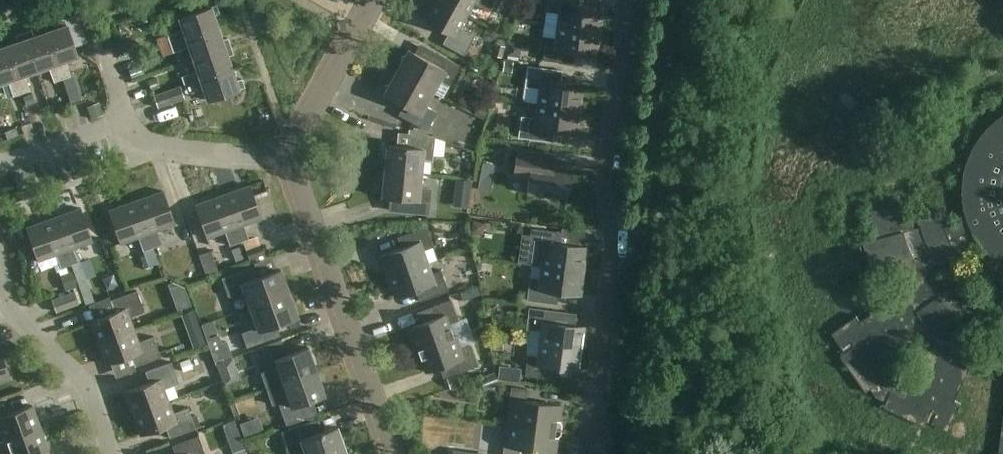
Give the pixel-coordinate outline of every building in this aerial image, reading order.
[(439,0),(436,0),(425,19),(449,32),(443,43),(464,55),(475,36),(460,27),(467,15),(439,0)] [(467,15),(473,3),(488,11),(495,0),(439,0),(467,15)] [(599,30),(602,6),(581,4),(582,0),(551,0),(549,11),(560,13),(559,25),(599,30)] [(170,43),(218,27),(214,15),(220,13),(217,4),(179,17),(183,29),(168,35),(170,43)] [(46,31),(63,78),(71,76),(66,60),(78,56),(65,18),(56,21),(59,27),(46,31)] [(599,30),(559,25),(557,37),(546,36),(543,60),(573,63),(575,52),(596,54),(599,30)] [(193,58),(231,45),(228,37),(222,39),(218,27),(170,43),(173,52),(189,46),(193,58)] [(32,30),(24,33),(37,70),(49,66),(54,81),(63,78),(46,31),(34,35),(32,30)] [(37,70),(24,33),(16,35),(18,41),(5,45),(22,93),(30,90),(25,74),(37,70)] [(22,93),(5,45),(0,47),(0,83),(8,80),(13,96),(22,93)] [(231,45),(193,58),(197,70),(182,76),(184,84),(232,68),(228,56),(234,54),(231,45)] [(396,71),(432,91),(441,95),(447,84),(449,85),(455,75),(460,65),(438,53),(433,63),(409,49),(396,71)] [(539,103),(579,108),(582,84),(561,81),(562,70),(527,65),(525,86),(526,86),(525,101),(539,103)] [(232,68),(184,84),(187,93),(203,87),(208,100),(246,87),(243,78),(237,80),(232,68)] [(432,91),(396,71),(384,93),(409,107),(403,117),(427,130),(437,112),(425,104),(432,91)] [(185,99),(181,86),(154,95),(159,108),(185,99)] [(579,108),(539,103),(537,117),(521,115),(518,137),(553,141),(555,129),(575,132),(579,108)] [(160,114),(163,124),(185,117),(182,106),(160,114)] [(278,128),(279,116),(265,115),(265,127),(278,128)] [(999,118),(993,123),(987,128),(982,134),(977,141),(974,147),(971,153),(968,160),(966,168),(964,177),(964,185),(964,193),(964,203),(966,210),(968,218),(973,229),(975,233),(979,240),(984,247),(990,253),(995,258),(1002,263),(1002,264),(1002,115),(999,118)] [(385,170),(420,173),(422,159),(433,160),(435,137),(409,129),(409,133),(398,132),(397,145),(388,144),(385,170)] [(437,156),(448,158),(451,140),(439,138),(437,156)] [(547,154),(517,150),(514,174),(529,176),(527,191),(567,197),(571,170),(545,167),(547,154)] [(419,187),(420,173),(385,170),(382,196),(400,197),(399,210),(427,213),(430,188),(419,187)] [(223,195),(240,242),(249,238),(244,224),(262,218),(250,185),(223,195)] [(136,200),(154,247),(163,244),(161,238),(178,232),(174,224),(176,223),(164,190),(136,200)] [(240,242),(223,195),(195,204),(207,237),(225,231),(230,245),(240,242)] [(159,263),(154,247),(136,200),(109,210),(120,243),(139,237),(145,256),(141,257),(145,268),(159,263)] [(81,207),(54,217),(71,264),(80,261),(75,247),(93,240),(81,207)] [(71,264),(54,217),(26,227),(38,260),(56,254),(61,268),(71,264)] [(389,276),(427,262),(423,250),(433,246),(426,226),(397,236),(401,248),(381,255),(389,276)] [(543,265),(583,270),(586,246),(565,243),(566,232),(531,227),(530,234),(522,233),(519,262),(543,265)] [(431,273),(427,262),(389,276),(396,297),(416,289),(420,301),(449,290),(441,270),(431,273)] [(579,294),(583,270),(543,265),(541,278),(530,276),(527,299),(557,303),(559,292),(579,294)] [(247,296),(251,306),(289,292),(280,269),(254,278),(250,267),(222,277),(229,296),(240,298),(247,296)] [(947,343),(919,407),(900,381),(889,376),(877,359),(891,349),(896,337),(904,331),(913,311),(945,289),(947,282),(940,272),(913,291),(902,315),(893,311),(856,338),(851,349),(884,395),(933,416),(952,402),(971,358),(967,351),(947,343)] [(90,320),(98,342),(134,329),(130,316),(145,311),(137,290),(111,300),(115,311),(90,320)] [(80,304),(75,292),(52,300),(57,313),(80,304)] [(297,316),(289,292),(251,306),(259,329),(243,335),(247,347),(275,337),(271,325),(297,316)] [(415,350),(456,335),(456,334),(453,335),(449,323),(459,320),(451,299),(433,305),(437,317),(407,328),(415,350)] [(542,330),(541,343),(581,348),(584,326),(563,323),(565,312),(529,307),(526,328),(542,330)] [(139,341),(134,329),(98,342),(106,364),(131,355),(135,366),(162,356),(154,336),(139,341)] [(456,335),(415,350),(418,349),(426,371),(456,360),(460,371),(478,365),(471,344),(461,348),(456,335)] [(262,372),(268,388),(317,370),(308,347),(287,354),(281,339),(259,347),(267,370),(262,372)] [(581,348),(541,343),(539,355),(528,354),(525,375),(556,379),(557,367),(578,370),(581,348)] [(10,377),(0,351),(0,380),(10,377)] [(125,391),(133,413),(169,400),(164,388),(179,382),(172,361),(145,371),(149,382),(125,391)] [(317,370),(268,388),(274,404),(279,402),(287,425),(309,417),(304,402),(325,394),(317,370)] [(499,421),(561,429),(561,428),(558,427),(561,405),(526,400),(527,388),(511,386),(507,421),(499,420),(499,421)] [(169,400),(133,413),(141,435),(165,426),(170,438),(196,428),(188,407),(173,412),(169,400)] [(5,440),(41,427),(33,405),(8,414),(4,403),(0,404),(0,442),(5,440)] [(243,426),(252,444),(271,434),(262,417),(243,426)] [(345,451),(337,427),(314,435),(310,421),(281,431),(289,453),(304,448),(306,453),(337,453),(345,451)] [(561,429),(499,421),(507,422),(503,453),(519,453),(520,447),(555,451),(558,429),(561,429)] [(249,448),(241,424),(207,435),(214,453),(232,453),(249,448)] [(41,427),(5,440),(0,442),(0,453),(34,453),(49,449),(41,427)] [(199,435),(172,445),(176,453),(206,453),(199,435)]
